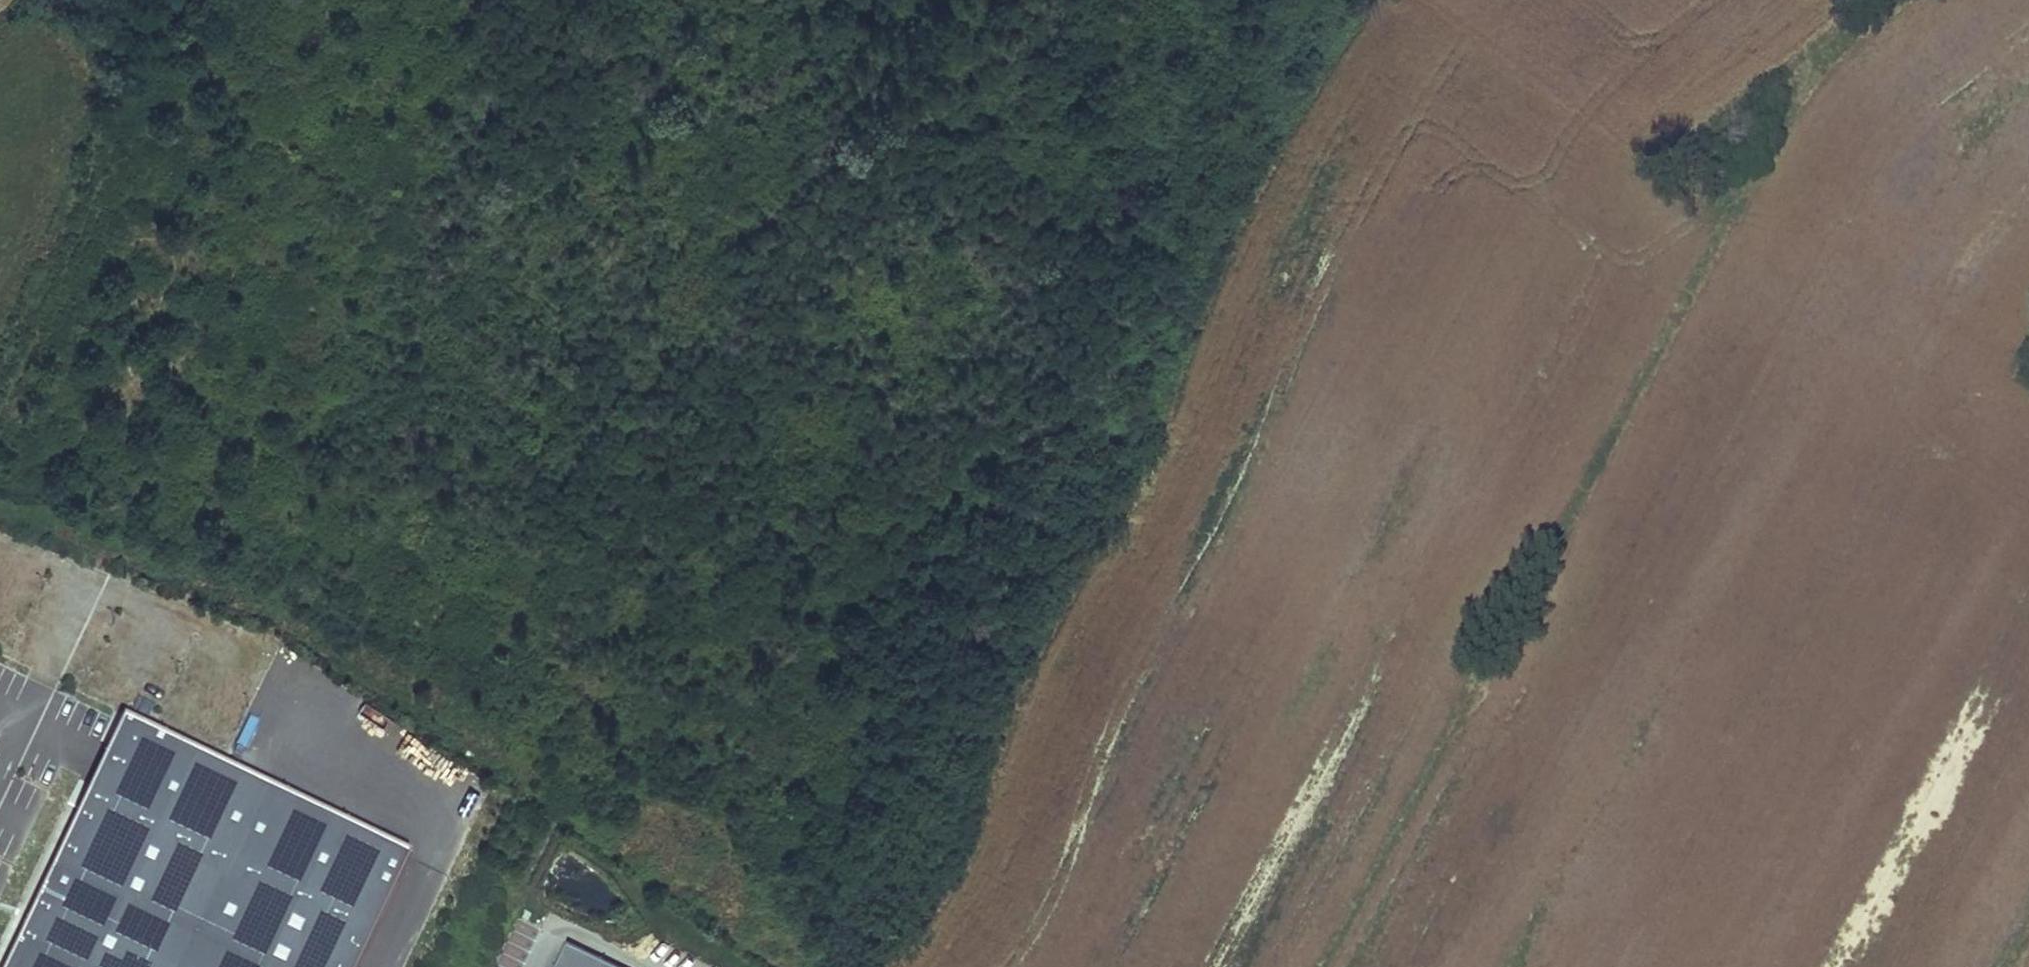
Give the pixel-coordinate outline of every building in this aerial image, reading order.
[(7,966),(356,966),(408,859),(123,724),(7,966)] [(563,966),(600,966),(570,953),(563,966)]
